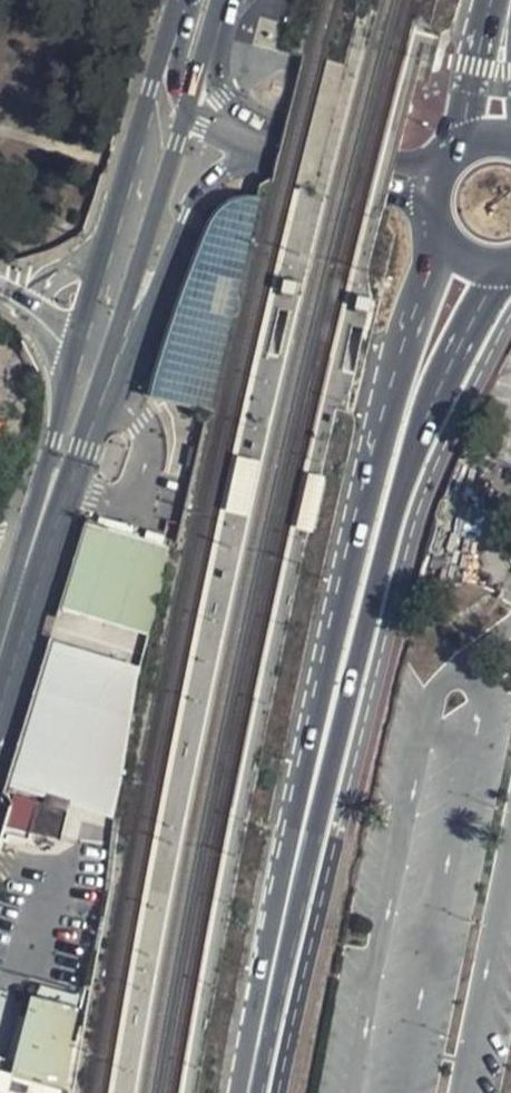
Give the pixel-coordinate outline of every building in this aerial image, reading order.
[(269,16),(286,21),(292,0),(274,0),(269,16)] [(187,285),(178,314),(151,399),(212,410),(232,328),(244,283),(265,198),(238,198),(223,207),(203,241),(187,285)] [(290,281),(283,279),(281,293),(288,294),(295,295),(297,282),(290,281)] [(367,299),(358,297),(355,312),(363,314),(371,315),(374,301),(367,299)] [(259,464),(240,460),(229,511),(248,516),(259,464)] [(323,475),(309,473),(296,529),(310,532),(317,533),(329,477),(323,475)] [(86,521),(60,607),(144,632),(165,582),(169,545),(86,521)] [(142,669),(53,643),(10,785),(15,787),(18,777),(54,787),(51,798),(114,817),(127,759),(142,669)] [(68,810),(49,805),(51,798),(54,787),(18,777),(15,787),(13,795),(2,792),(0,797),(1,803),(5,806),(9,808),(0,840),(6,841),(8,836),(30,841),(32,834),(60,841),(68,810)] [(83,1011),(32,998),(11,1075),(63,1090),(83,1011)] [(71,1092),(63,1090),(11,1075),(0,1072),(0,1092),(71,1092)]
